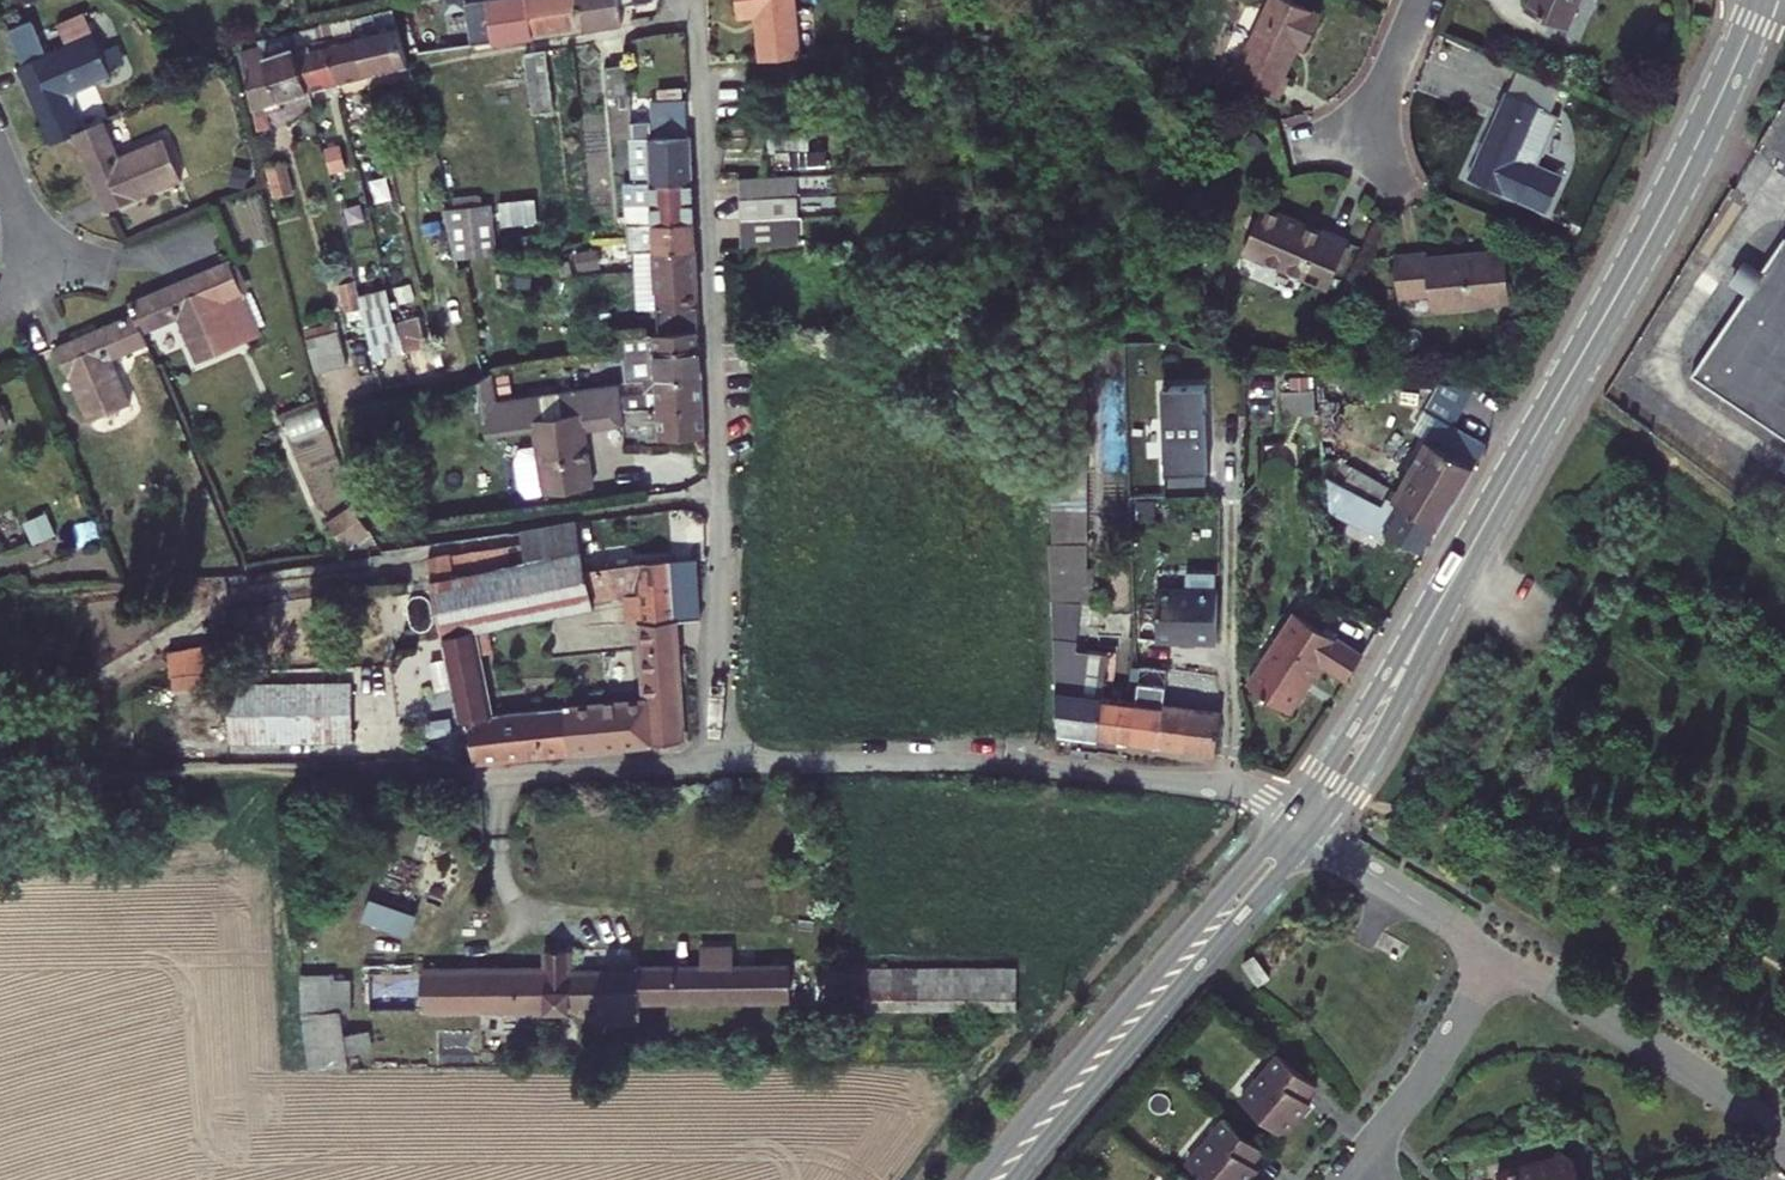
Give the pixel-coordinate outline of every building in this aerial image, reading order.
[(484,45),(540,35),(532,0),(499,0),(476,4),(484,45)] [(591,26),(585,0),(532,0),(540,35),(591,26)] [(591,26),(629,20),(627,4),(650,0),(585,0),(591,26)] [(763,12),(768,56),(825,50),(820,2),(802,4),(802,0),(744,0),(745,14),(763,12)] [(1315,49),(1328,20),(1281,0),(1274,0),(1239,81),(1291,103),(1301,80),(1292,76),(1305,45),(1315,49)] [(1568,33),(1582,0),(1537,0),(1529,17),(1568,33)] [(471,5),(478,47),(484,45),(476,4),(471,5)] [(384,13),(362,18),(375,78),(417,71),(406,25),(387,29),(384,13)] [(337,38),(347,83),(375,78),(362,18),(345,22),(348,36),(337,38)] [(347,83),(337,38),(333,24),(303,30),(306,42),(318,88),(347,83)] [(54,145),(77,136),(84,133),(71,100),(120,80),(101,34),(22,66),(54,145)] [(260,104),(318,88),(306,42),(280,48),(278,39),(256,44),(260,104)] [(555,112),(550,51),(531,53),(537,114),(555,112)] [(626,98),(624,67),(606,68),(608,99),(626,98)] [(1562,133),(1543,124),(1551,108),(1516,93),(1478,176),(1534,199),(1562,133)] [(651,112),(652,122),(628,124),(632,183),(691,179),(689,135),(685,135),(683,99),(651,100),(651,112)] [(651,112),(627,114),(628,124),(652,122),(651,112)] [(109,123),(84,133),(77,136),(107,212),(180,184),(162,138),(121,154),(109,123)] [(744,175),(745,196),(787,192),(795,192),(793,170),(744,175)] [(624,184),(625,205),(692,200),(691,179),(632,183),(624,184)] [(791,211),(802,210),(801,191),(795,192),(787,192),(789,212),(791,211)] [(495,192),(451,194),(453,249),(497,247),(495,192)] [(787,192),(745,196),(747,215),(789,212),(787,192)] [(625,205),(626,223),(631,223),(693,218),(692,200),(625,205)] [(1336,288),(1352,238),(1267,210),(1250,259),(1336,288)] [(367,214),(373,238),(385,235),(379,211),(367,214)] [(791,211),(789,212),(747,215),(749,242),(793,238),(791,211)] [(632,252),(654,250),(695,246),(693,218),(631,223),(632,252)] [(1686,373),(1784,440),(1784,237),(1780,234),(1757,268),(1742,290),(1686,373)] [(672,334),(682,334),(700,332),(695,246),(654,250),(656,290),(669,290),(672,334)] [(1515,303),(1514,246),(1407,248),(1408,288),(1439,288),(1439,304),(1515,303)] [(620,276),(631,275),(630,253),(618,253),(620,276)] [(1739,256),(1724,278),(1742,290),(1757,268),(1739,256)] [(263,335),(233,260),(136,299),(141,313),(148,330),(180,317),(198,361),(263,335)] [(399,295),(414,356),(438,351),(432,325),(423,289),(399,295)] [(372,302),(387,362),(414,356),(399,295),(372,302)] [(156,349),(148,330),(141,313),(62,346),(93,420),(136,402),(120,364),(156,349)] [(456,319),(432,325),(438,351),(461,345),(456,319)] [(566,347),(579,346),(576,323),(563,324),(566,347)] [(366,364),(354,328),(317,337),(328,375),(366,364)] [(622,337),(623,352),(655,347),(683,346),(682,334),(672,334),(622,337)] [(623,352),(624,379),(702,374),(700,346),(683,346),(655,347),(623,352)] [(519,483),(530,493),(592,485),(584,427),(627,420),(626,409),(624,379),(566,387),(569,411),(551,415),(547,390),(496,397),(492,371),(478,373),(487,435),(535,429),(538,446),(525,449),(516,461),(519,483)] [(624,379),(626,409),(704,404),(702,374),(624,379)] [(1171,376),(1171,464),(1208,463),(1208,439),(1214,439),(1213,375),(1171,376)] [(1318,400),(1320,379),(1290,376),(1289,397),(1318,400)] [(1343,381),(1329,380),(1327,394),(1341,395),(1343,381)] [(1467,389),(1428,382),(1417,401),(1447,420),(1467,389)] [(705,436),(704,404),(626,409),(627,420),(629,442),(705,436)] [(1087,406),(1048,407),(1050,601),(1081,601),(1088,601),(1087,406)] [(1444,529),(1493,449),(1447,420),(1401,491),(1361,468),(1352,480),(1350,482),(1389,504),(1392,506),(1395,500),(1444,529)] [(1340,473),(1352,480),(1361,468),(1347,461),(1340,473)] [(1395,500),(1392,506),(1389,504),(1376,524),(1429,556),(1444,529),(1395,500)] [(549,544),(552,562),(586,556),(582,525),(547,530),(549,544)] [(452,578),(552,562),(549,544),(449,558),(452,578)] [(433,582),(442,640),(475,634),(594,611),(593,604),(589,574),(586,556),(552,562),(452,578),(433,582)] [(1189,578),(1163,577),(1161,625),(1221,627),(1223,579),(1221,579),(1222,559),(1190,557),(1189,578)] [(433,582),(452,578),(449,558),(429,561),(433,582)] [(641,626),(641,627),(677,626),(677,622),(704,621),(701,561),(636,567),(638,596),(641,626)] [(589,574),(593,604),(625,598),(638,596),(636,567),(589,574)] [(417,624),(435,623),(434,596),(416,597),(417,624)] [(638,596),(625,598),(627,627),(641,626),(638,596)] [(1081,601),(1050,601),(1051,641),(1081,647),(1081,601)] [(1354,679),(1370,653),(1302,613),(1256,689),(1297,715),(1329,665),(1354,679)] [(678,646),(677,626),(641,627),(641,648),(678,646)] [(442,640),(456,724),(465,722),(474,765),(683,746),(678,646),(641,648),(644,704),(489,718),(475,634),(442,640)] [(1105,699),(1105,651),(1081,647),(1051,641),(1051,695),(1059,737),(1099,744),(1105,699)] [(1147,661),(1171,665),(1171,653),(1149,649),(1147,661)] [(1191,669),(1193,651),(1180,649),(1177,667),(1191,669)] [(232,680),(232,655),(167,656),(167,680),(232,680)] [(1242,696),(1246,679),(1219,673),(1215,691),(1242,696)] [(1140,680),(1138,697),(1163,701),(1166,684),(1140,680)] [(349,748),(349,693),(232,693),(233,749),(349,748)] [(1099,744),(1135,750),(1140,704),(1105,699),(1099,744)] [(1157,754),(1163,708),(1140,704),(1135,750),(1157,754)] [(1157,754),(1185,758),(1191,711),(1163,708),(1157,754)] [(1223,729),(1225,716),(1191,711),(1185,758),(1233,765),(1238,732),(1223,729)] [(412,929),(418,908),(371,895),(365,916),(412,929)] [(316,1068),(351,1068),(347,1010),(575,1008),(575,1002),(606,1002),(606,1020),(647,1020),(647,1002),(827,1001),(827,965),(740,965),(739,947),(707,948),(707,966),(644,966),(644,971),(575,971),(575,948),(554,948),(554,972),(375,974),(368,917),(314,917),(308,1012),(316,1068)] [(1257,988),(1272,978),(1259,957),(1244,966),(1257,988)] [(1023,967),(836,969),(836,1008),(1023,1006),(1023,967)] [(1302,1113),(1312,1101),(1309,1099),(1320,1085),(1284,1054),(1244,1101),(1287,1137),(1304,1116),(1302,1113)] [(1304,1116),(1315,1103),(1312,1101),(1302,1113),(1304,1116)] [(1228,1117),(1190,1163),(1210,1179),(1247,1179),(1246,1179),(1256,1166),(1253,1163),(1265,1148),(1228,1117)] [(1540,1160),(1505,1170),(1508,1179),(1591,1179),(1590,1176),(1583,1172),(1579,1155),(1564,1147),(1560,1155),(1557,1160),(1542,1164),(1540,1160)] [(1542,1164),(1557,1160),(1560,1155),(1540,1160),(1542,1164)] [(1258,1167),(1256,1166),(1246,1179),(1247,1179),(1258,1167)]
